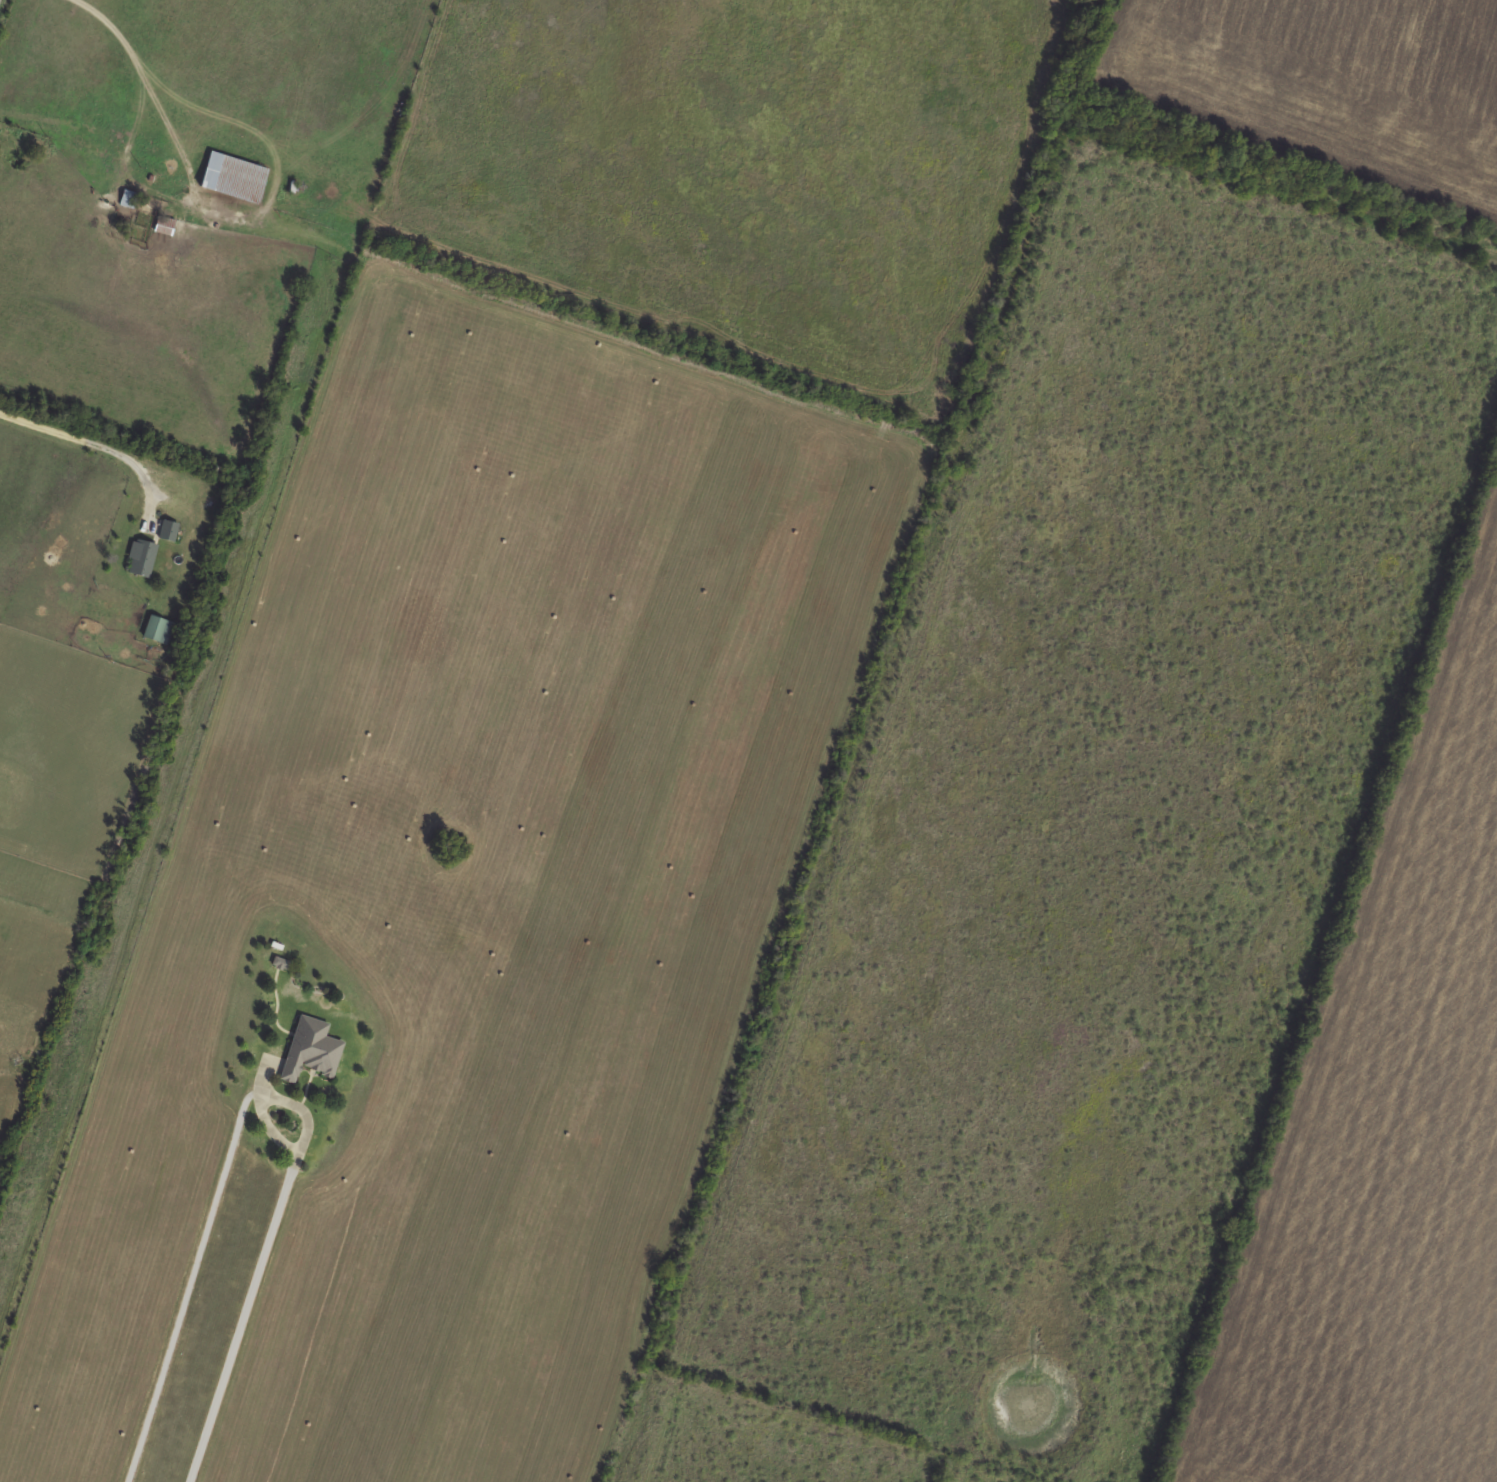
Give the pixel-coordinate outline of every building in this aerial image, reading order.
[(269,169),(209,151),(198,188),(258,205),(269,169)] [(140,194),(124,190),(120,206),(135,210),(140,194)] [(154,232),(172,236),(176,220),(159,216),(154,232)] [(181,525),(165,520),(159,537),(175,543),(181,525)] [(128,574),(152,578),(157,543),(133,540),(128,574)] [(143,637),(160,642),(167,620),(150,615),(143,637)] [(300,1015),(280,1080),(296,1085),(301,1068),(334,1077),(345,1042),(326,1036),(330,1024),(300,1015)]
